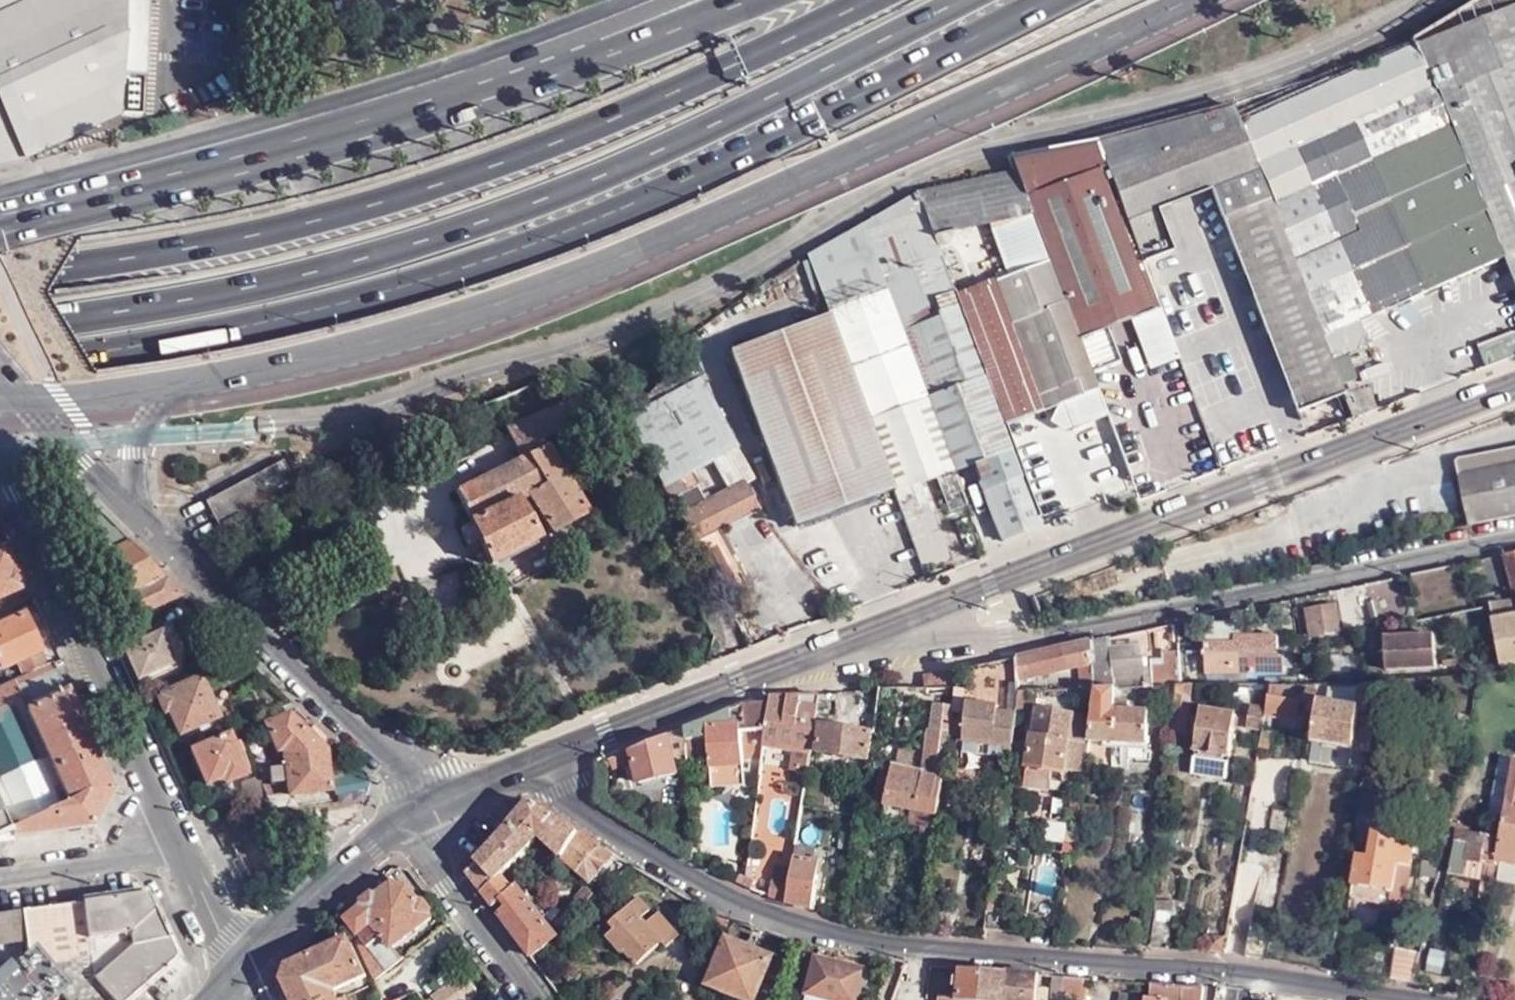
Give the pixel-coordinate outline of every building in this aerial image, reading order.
[(20,158),(120,112),(122,84),(123,75),(127,0),(0,0),(0,161),(20,158)] [(123,75),(145,77),(149,0),(127,0),(123,75)] [(1409,34),(1411,40),(1503,257),(1513,285),(1514,284),(1514,0),(1466,0),(1409,34)] [(1503,257),(1412,43),(1401,48),(1494,260),(1503,257)] [(1494,260),(1401,48),(1253,115),(1271,165),(1309,270),(1329,328),(1331,332),(1357,321),(1494,260)] [(1320,337),(1239,122),(1231,101),(1111,132),(1111,134),(1140,214),(1154,255),(1170,249),(1154,205),(1209,184),(1295,411),(1342,393),(1339,386),(1348,382),(1345,374),(1340,358),(1330,362),(1320,337)] [(1329,328),(1309,270),(1271,165),(1253,115),(1239,122),(1320,337),(1331,332),(1329,328)] [(1154,255),(1140,214),(1111,134),(1111,132),(1093,136),(1140,260),(1154,255)] [(1140,260),(1093,136),(1024,148),(1027,159),(1043,203),(1044,209),(1084,333),(1096,368),(1118,360),(1105,326),(1129,318),(1148,368),(1176,357),(1140,260)] [(1011,163),(1027,159),(1024,148),(1007,151),(1011,163)] [(1029,213),(1089,371),(1096,368),(1084,333),(1044,209),(1043,203),(1027,159),(1011,163),(1013,166),(1027,207),(1029,213)] [(1027,207),(1013,166),(933,185),(936,196),(946,227),(1027,207)] [(936,196),(933,185),(927,186),(915,193),(919,202),(920,205),(936,196)] [(875,215),(915,193),(914,189),(860,220),(861,223),(875,215)] [(878,226),(919,202),(915,193),(875,215),(878,226)] [(946,227),(936,196),(920,205),(930,231),(946,227)] [(878,226),(920,205),(919,202),(878,226)] [(930,231),(920,205),(878,226),(882,234),(910,317),(911,320),(957,302),(930,231)] [(1089,371),(1029,213),(990,226),(1007,273),(990,279),(1039,408),(1055,403),(1068,397),(1078,422),(1105,412),(1089,371)] [(878,226),(875,215),(861,223),(865,233),(878,226)] [(860,220),(817,245),(819,248),(861,223),(860,220)] [(819,248),(828,274),(868,244),(865,233),(861,223),(819,248)] [(882,234),(878,226),(865,233),(868,244),(882,234)] [(910,317),(882,234),(868,244),(898,324),(911,320),(910,317)] [(952,469),(898,324),(868,244),(828,274),(840,311),(899,490),(923,567),(945,559),(936,532),(930,534),(919,506),(925,503),(918,482),(934,476),(947,511),(964,504),(952,470),(952,469)] [(811,254),(828,274),(819,248),(817,245),(805,252),(807,257),(811,254)] [(899,490),(840,311),(828,274),(811,254),(807,257),(828,314),(894,489),(923,567),(899,490)] [(1039,408),(990,279),(967,289),(970,297),(1009,416),(1010,419),(1039,408)] [(1009,416),(970,297),(967,289),(954,293),(957,302),(1003,422),(1010,419),(1009,416)] [(1003,422),(957,302),(911,320),(959,465),(960,466),(974,461),(1004,535),(1041,521),(1003,422)] [(894,489),(828,314),(730,350),(795,525),(894,489)] [(959,465),(911,320),(898,324),(952,469),(960,466),(959,465)] [(1331,332),(1338,354),(1340,358),(1347,356),(1355,352),(1362,333),(1357,321),(1331,332)] [(1514,352),(1514,331),(1475,346),(1481,364),(1514,352)] [(1338,354),(1331,332),(1320,337),(1330,362),(1340,358),(1338,354)] [(1514,357),(1514,352),(1481,364),(1483,369),(1514,357)] [(622,415),(667,497),(691,542),(715,530),(758,509),(745,482),(753,477),(686,356),(644,393),(649,401),(622,415)] [(1345,374),(1348,382),(1356,380),(1347,356),(1340,358),(1345,374)] [(1352,392),(1358,410),(1364,406),(1358,389),(1356,385),(1350,387),(1352,392)] [(1362,387),(1368,404),(1372,402),(1365,386),(1362,387)] [(1358,389),(1364,406),(1368,404),(1362,387),(1358,389)] [(577,402),(581,400),(576,394),(560,401),(563,406),(577,402)] [(1078,422),(1068,397),(1055,403),(1049,420),(1063,427),(1078,422)] [(591,418),(581,400),(577,402),(563,406),(560,401),(505,428),(520,459),(453,492),(470,526),(459,531),(467,546),(477,542),(488,568),(540,541),(517,502),(529,495),(552,534),(589,515),(542,441),(591,418)] [(1364,406),(1367,413),(1375,411),(1372,402),(1368,404),(1364,406)] [(1358,410),(1361,416),(1367,413),(1364,406),(1358,410)] [(1452,460),(1466,525),(1514,515),(1514,448),(1452,460)] [(221,531),(296,488),(293,482),(282,460),(205,503),(221,531)] [(122,624),(180,598),(164,578),(71,486),(67,485),(63,487),(63,494),(122,624)] [(221,531),(222,532),(297,489),(296,488),(221,531)] [(1514,527),(1514,515),(1466,525),(1468,537),(1514,527)] [(691,542),(721,596),(744,584),(715,530),(691,542)] [(20,591),(3,553),(0,554),(0,600),(20,591)] [(1514,600),(1514,556),(1505,558),(1514,600)] [(1496,560),(1475,564),(1482,596),(1503,592),(1496,560)] [(1418,607),(1457,600),(1451,569),(1412,576),(1418,607)] [(1399,578),(1349,587),(1357,624),(1406,615),(1399,578)] [(1509,604),(1488,607),(1499,667),(1514,664),(1514,616),(1511,617),(1509,604)] [(1304,610),(1309,638),(1336,634),(1330,605),(1304,610)] [(49,667),(25,615),(0,626),(0,669),(17,662),(24,678),(49,667)] [(133,646),(147,676),(149,681),(179,668),(162,632),(133,646)] [(1386,668),(1434,665),(1432,632),(1384,635),(1386,668)] [(1277,653),(1278,635),(1236,634),(1235,640),(1204,638),(1202,671),(1282,673),(1283,653),(1277,653)] [(1114,636),(1092,640),(1091,680),(1107,679),(1107,684),(1120,683),(1121,679),(1139,678),(1140,645),(1114,646),(1114,636)] [(1301,640),(1300,637),(1284,639),(1285,648),(1301,646),(1301,640)] [(1092,640),(1018,656),(1016,672),(1065,673),(1065,689),(1091,689),(1091,680),(1092,640)] [(123,650),(137,681),(147,676),(133,646),(123,650)] [(1166,661),(1154,661),(1151,661),(1149,685),(1171,685),(1172,679),(1173,672),(1175,650),(1167,650),(1166,661)] [(1018,656),(975,666),(973,686),(1015,685),(1016,672),(1018,656)] [(13,839),(93,828),(111,793),(53,665),(49,667),(24,678),(0,688),(0,812),(13,839)] [(929,675),(923,691),(953,695),(954,687),(956,670),(929,675)] [(220,725),(200,680),(162,696),(182,741),(183,741),(186,744),(201,738),(199,734),(220,725)] [(1257,705),(1254,726),(1293,732),(1297,708),(1311,710),(1313,688),(1306,687),(1305,693),(1298,692),(1297,695),(1285,694),(1286,682),(1260,684),(1257,705)] [(1353,749),(1370,752),(1381,687),(1366,684),(1361,711),(1323,705),(1317,748),(1353,753),(1353,749)] [(1022,685),(1015,685),(1012,703),(1023,703),(1024,694),(1022,691),(1022,685)] [(1167,718),(1171,686),(1150,687),(1149,707),(1163,708),(1162,717),(1167,718)] [(1186,686),(1171,686),(1167,718),(1167,724),(1165,733),(1164,737),(1179,739),(1186,686)] [(954,687),(953,695),(951,709),(958,710),(962,688),(954,687)] [(1103,688),(1091,689),(1087,716),(1085,738),(1141,741),(1142,708),(1132,707),(1132,701),(1103,701),(1103,688)] [(879,690),(864,691),(862,701),(877,703),(877,700),(879,690)] [(846,692),(821,695),(817,716),(829,718),(832,706),(844,708),(846,692)] [(811,753),(817,716),(821,695),(770,699),(770,700),(763,745),(793,750),(810,753),(811,753)] [(763,745),(770,700),(768,701),(767,707),(764,732),(762,746),(761,757),(763,745)] [(743,759),(761,757),(762,746),(764,732),(767,707),(768,701),(758,701),(741,706),(684,730),(685,747),(707,746),(709,787),(744,785),(743,759)] [(684,730),(741,706),(758,701),(744,703),(684,727),(684,730)] [(1006,758),(1011,713),(992,710),(993,705),(965,702),(957,752),(1006,758)] [(1240,731),(1254,733),(1254,726),(1257,705),(1244,704),(1240,731)] [(1034,707),(1030,733),(1029,733),(1021,785),(1047,790),(1050,769),(1061,771),(1062,768),(1081,771),(1085,738),(1087,716),(1034,707)] [(1228,758),(1233,716),(1196,712),(1191,753),(1228,758)] [(261,787),(269,810),(287,808),(293,796),(331,791),(328,756),(290,718),(265,729),(280,765),(288,763),(290,768),(275,771),(277,781),(261,787)] [(1447,731),(1470,735),(1472,725),(1448,721),(1447,731)] [(882,803),(936,817),(949,724),(930,722),(921,775),(891,768),(882,803)] [(816,751),(868,763),(872,734),(823,723),(816,751)] [(685,747),(684,730),(684,727),(667,734),(667,736),(672,761),(675,775),(686,772),(685,747)] [(636,783),(675,775),(672,761),(667,736),(667,734),(609,758),(609,759),(613,768),(631,762),(636,783)] [(246,776),(230,737),(190,752),(206,788),(219,782),(223,785),(246,776)] [(810,753),(793,750),(790,770),(807,772),(810,753)] [(1447,871),(1481,878),(1477,897),(1495,900),(1499,882),(1514,885),(1514,758),(1509,781),(1494,778),(1488,811),(1503,814),(1499,835),(1455,826),(1447,871)] [(992,803),(1000,804),(1003,781),(995,781),(992,803)] [(1070,800),(1070,805),(1076,806),(1077,794),(1069,793),(1068,800),(1070,800)] [(565,852),(578,833),(531,804),(498,838),(469,875),(530,958),(551,940),(501,878),(539,835),(561,856),(565,852)] [(1063,833),(1065,834),(1072,835),(1074,825),(1076,806),(1070,805),(1068,815),(1066,815),(1063,833)] [(13,839),(0,812),(0,841),(13,839)] [(920,839),(932,842),(934,832),(921,829),(920,839)] [(1350,896),(1401,905),(1414,837),(1373,829),(1368,854),(1359,852),(1350,896)] [(612,853),(578,833),(565,852),(561,856),(588,881),(612,853)] [(787,904),(814,911),(820,860),(795,855),(792,869),(790,885),(787,904)] [(1040,857),(1036,892),(1055,894),(1059,859),(1040,857)] [(789,884),(792,867),(774,864),(772,881),(789,884)] [(743,886),(752,890),(753,882),(751,881),(752,867),(746,866),(745,875),(743,886)] [(737,883),(743,886),(745,875),(738,874),(737,883)] [(785,903),(789,884),(772,881),(769,897),(771,898),(785,903)] [(576,899),(558,920),(555,923),(562,930),(577,911),(592,893),(590,890),(584,884),(573,896),(576,899)] [(1136,895),(1148,895),(1148,886),(1137,885),(1136,895)] [(391,888),(349,921),(360,940),(380,975),(399,961),(392,948),(431,919),(409,888),(391,888)] [(66,999),(130,999),(177,960),(147,894),(21,912),(27,942),(29,958),(60,993),(66,999)] [(605,936),(621,953),(623,950),(636,963),(661,941),(665,946),(678,934),(657,911),(645,922),(639,916),(648,908),(636,896),(609,921),(614,926),(605,936)] [(1152,948),(1170,949),(1175,904),(1158,902),(1152,948)] [(21,912),(0,915),(0,946),(27,942),(21,912)] [(1131,939),(1142,941),(1144,925),(1133,924),(1131,939)] [(380,975),(360,940),(356,943),(374,980),(381,977),(380,975)] [(769,959),(723,940),(704,980),(749,999),(770,999),(773,992),(758,985),(769,959)] [(1211,953),(1222,954),(1223,940),(1212,940),(1211,953)] [(293,999),(337,999),(332,990),(365,975),(351,941),(291,968),(284,981),(293,999)] [(1404,982),(1414,984),(1421,952),(1398,947),(1394,964),(1400,965),(1396,981),(1404,982)] [(864,969),(817,957),(807,992),(825,997),(824,999),(855,999),(864,969)] [(60,993),(29,958),(12,972),(8,969),(0,975),(0,999),(53,999),(60,993)] [(960,999),(971,999),(1047,999),(1048,989),(1038,987),(1040,974),(958,968),(958,972),(963,973),(961,985),(952,984),(953,978),(939,977),(936,999),(960,999)] [(431,998),(433,999),(471,999),(478,995),(464,975),(431,998)] [(1061,999),(1063,999),(1088,999),(1089,988),(1085,987),(1085,978),(1065,976),(1061,999)] [(1148,997),(1146,997),(1146,999),(1159,999),(1160,984),(1150,984),(1148,997)] [(1159,999),(1201,999),(1202,988),(1160,984),(1159,999)]
